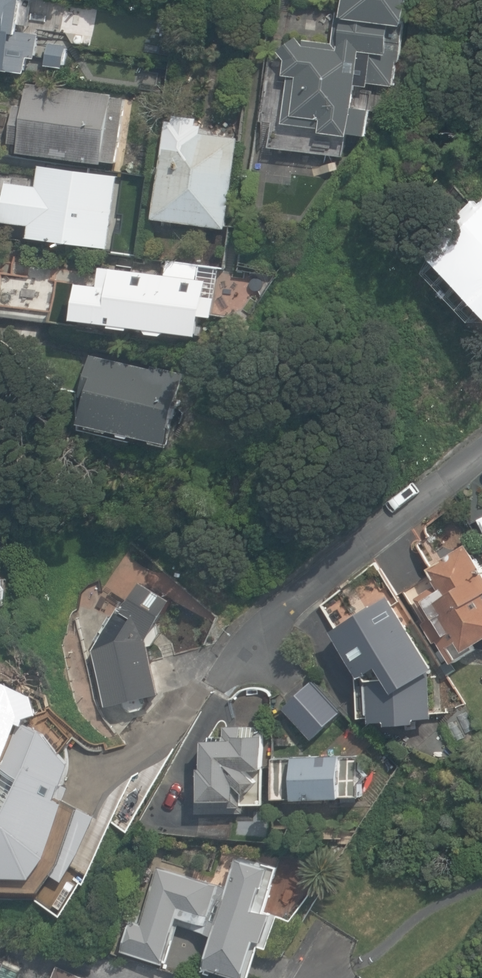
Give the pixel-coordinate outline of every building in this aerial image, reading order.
[(22,72),(33,0),(0,0),(0,69),(22,72)] [(338,18),(402,27),(405,0),(340,0),(338,18)] [(334,43),(296,37),(276,53),(283,61),(280,78),(286,79),(280,124),(314,129),(314,135),(348,140),(355,90),(369,92),(370,86),(391,90),(400,32),(338,23),(334,43)] [(113,97),(26,84),(15,153),(102,166),(113,97)] [(162,127),(149,218),(224,228),(236,138),(162,127)] [(0,219),(0,222),(28,226),(27,238),(107,249),(117,175),(37,164),(34,186),(5,183),(0,219)] [(437,254),(473,293),(479,287),(481,291),(481,212),(437,254)] [(74,283),(69,320),(198,336),(205,281),(99,267),(97,286),(74,283)] [(182,378),(88,354),(71,425),(165,448),(182,378)] [(427,570),(437,587),(412,602),(447,658),(481,637),(481,567),(468,544),(427,570)] [(171,602),(136,579),(91,650),(105,706),(158,694),(146,642),(171,602)] [(387,595),(329,631),(360,679),(375,669),(393,697),(435,670),(387,595)] [(349,710),(317,679),(290,707),(322,738),(349,710)] [(17,720),(0,759),(0,777),(12,782),(0,810),(0,892),(38,893),(83,809),(55,794),(71,764),(41,730),(17,720)] [(224,742),(204,742),(204,805),(261,805),(261,726),(224,726),(224,742)] [(359,755),(272,758),(273,800),(360,798),(359,755)] [(233,856),(199,967),(235,977),(244,977),(254,944),(262,947),(272,915),(264,913),(277,870),(233,856)] [(218,885),(158,866),(141,924),(128,920),(119,949),(164,963),(178,917),(206,925),(218,885)] [(56,965),(51,977),(88,977),(56,965)]
